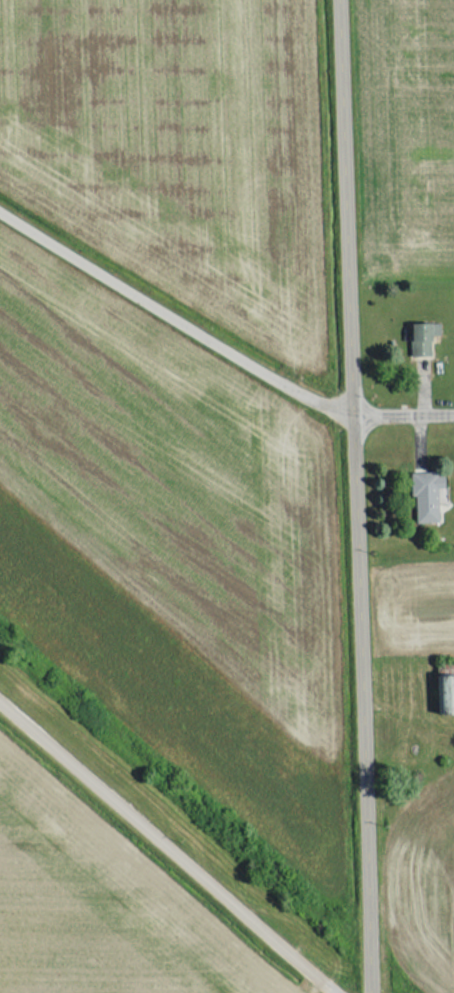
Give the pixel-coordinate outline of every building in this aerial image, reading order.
[(407,324),(408,357),(427,357),(427,336),(436,336),(436,324),(407,324)] [(433,489),(441,488),(440,472),(408,474),(411,523),(435,522),(433,489)] [(433,677),(434,716),(453,715),(453,676),(433,677)]
